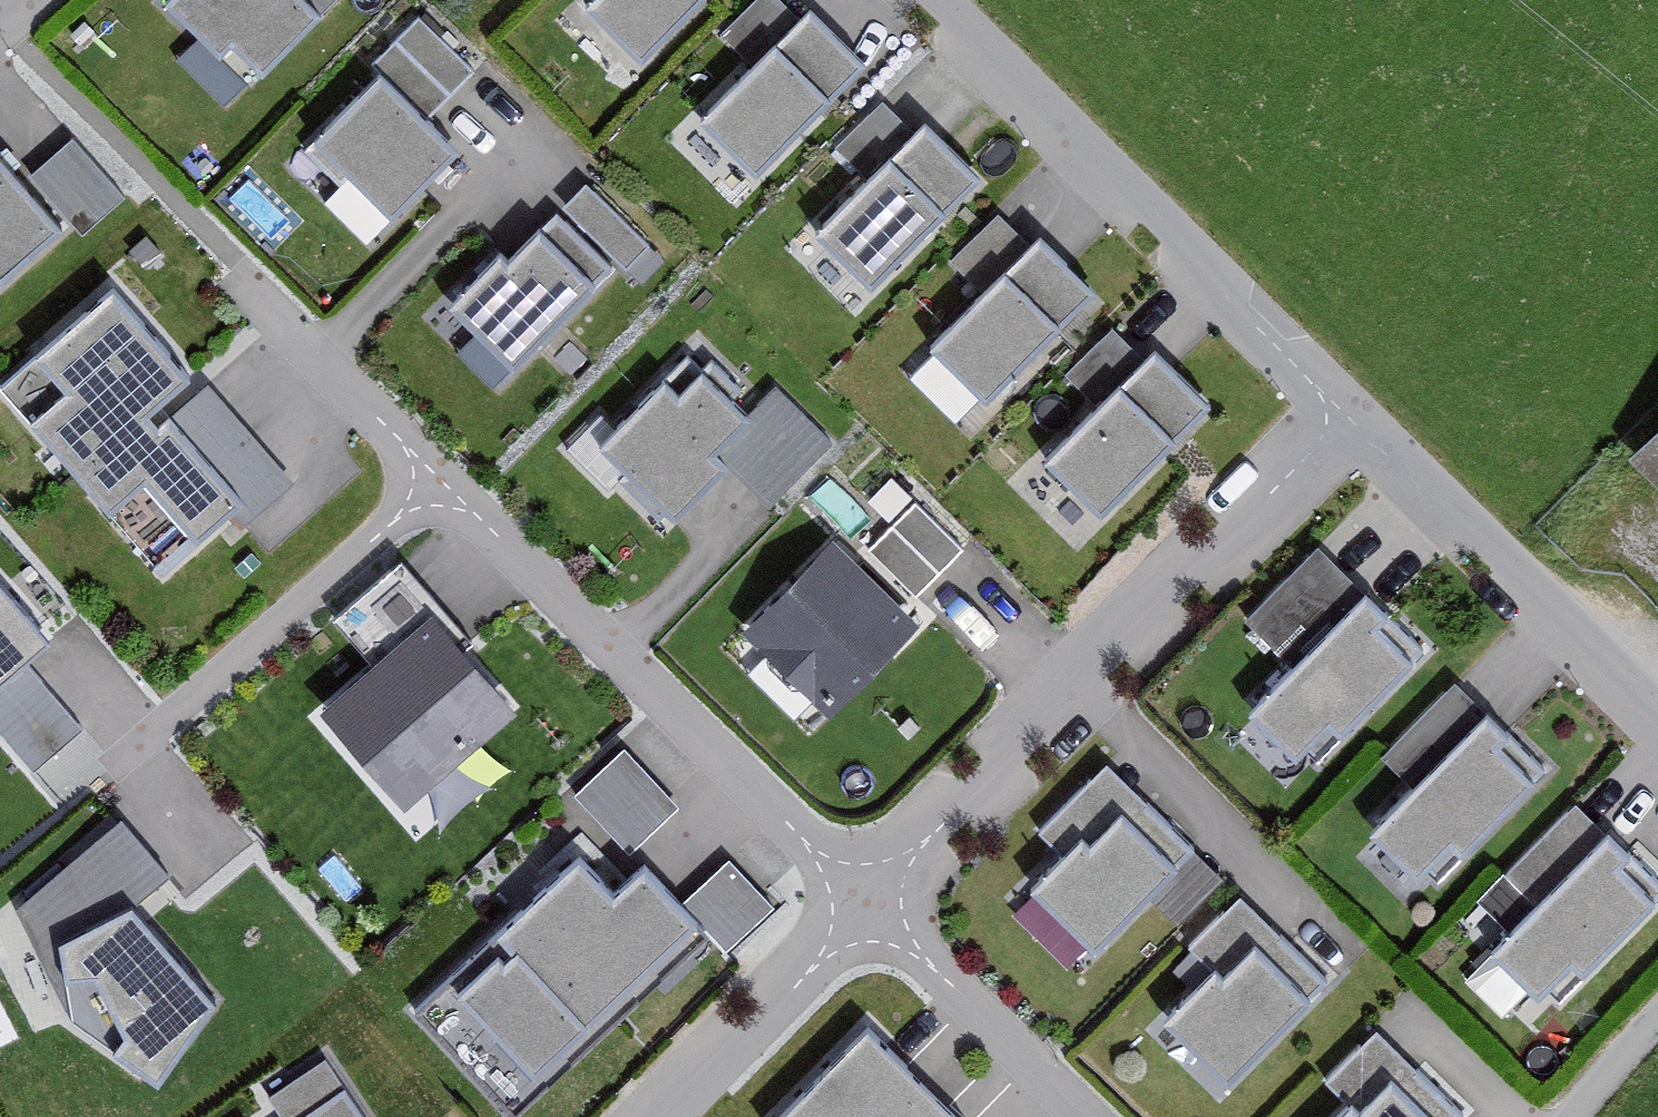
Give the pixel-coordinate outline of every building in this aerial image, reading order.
[(245,93),(317,23),(294,0),(174,0),(164,10),(245,93)] [(713,0),(590,0),(587,3),(650,64),(713,0)] [(877,68),(819,11),(804,26),(777,0),(766,0),(723,45),(750,72),(706,117),(769,178),(877,68)] [(401,217),(468,150),(391,74),(324,142),(401,217)] [(877,291),(985,181),(927,124),(913,140),(880,108),(831,158),(859,185),(814,230),(877,291)] [(0,161),(0,292),(65,234),(0,161)] [(587,188),(566,210),(626,269),(647,247),(587,188)] [(997,398),(1105,287),(1047,231),(1032,246),(1000,215),(951,265),(978,292),(934,337),(997,398)] [(446,307),(517,378),(617,279),(556,217),(518,254),(508,245),(446,307)] [(113,288),(0,383),(0,393),(108,520),(144,490),(195,550),(241,511),(169,425),(155,436),(143,421),(191,381),(113,288)] [(1111,518),(1219,408),(1161,351),(1146,366),(1114,335),(1065,385),(1092,412),(1048,457),(1111,518)] [(606,438),(688,521),(733,478),(764,510),(831,445),(775,388),(753,409),(715,369),(705,378),(687,359),(606,438)] [(1642,464),(1657,480),(1657,448),(1642,464)] [(916,507),(868,556),(913,600),(961,551),(916,507)] [(927,625),(837,542),(751,635),(841,718),(927,625)] [(1352,742),(1434,656),(1324,552),(1252,628),(1300,674),(1263,712),(1314,761),(1342,732),(1352,742)] [(405,565),(336,625),(374,669),(320,716),(404,813),(518,715),(465,654),(475,646),(405,565)] [(0,591),(0,687),(48,646),(0,591)] [(1470,860),(1550,774),(1452,683),(1381,760),(1416,792),(1381,830),(1432,878),(1459,849),(1470,860)] [(629,843),(679,792),(622,735),(571,786),(629,843)] [(1039,837),(1057,854),(1023,892),(1101,963),(1201,855),(1104,766),(1039,837)] [(1657,916),(1657,874),(1581,803),(1510,879),(1545,911),(1510,950),(1561,998),(1588,969),(1599,979),(1657,916)] [(613,900),(578,863),(495,940),(510,955),(460,1002),(535,1082),(699,930),(644,871),(613,900)] [(1189,950),(1208,968),(1162,1017),(1241,1089),(1341,981),(1243,892),(1189,950)] [(217,1009),(134,911),(58,946),(67,988),(97,987),(121,1043),(110,1060),(158,1093),(217,1009)] [(1347,1103),(1335,1116),(1479,1116),(1480,1116),(1382,1027),(1329,1086),(1347,1103)] [(867,1028),(778,1116),(956,1116),(867,1028)] [(276,1116),(364,1116),(328,1063),(267,1103),(276,1116)]
